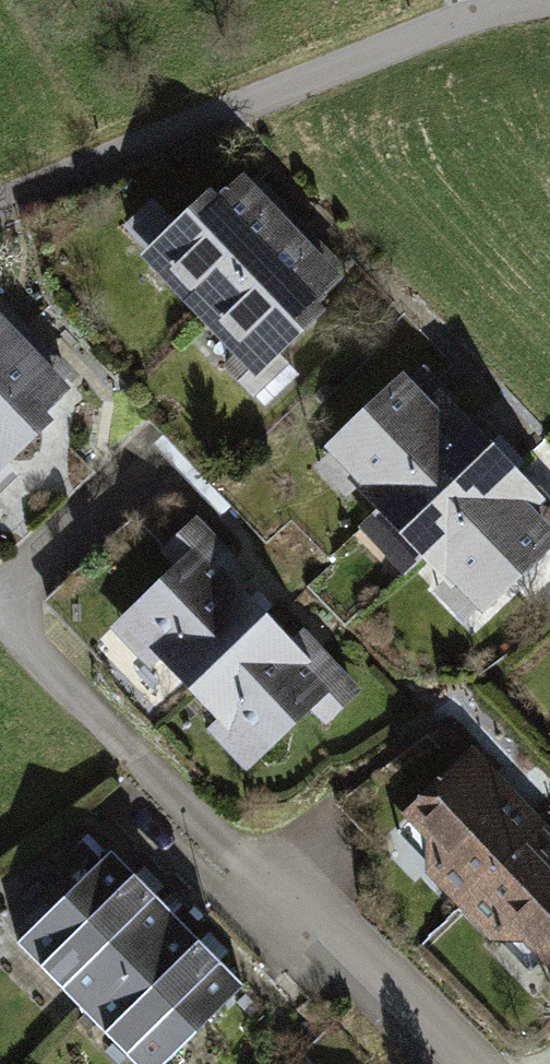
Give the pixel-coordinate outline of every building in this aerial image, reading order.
[(205,202),(152,254),(206,309),(284,233),(262,211),(274,199),(256,181),(244,192),(239,186),(214,211),(205,202)] [(284,233),(206,309),(244,350),(228,366),(265,404),(289,381),(277,368),(283,362),(273,350),(311,313),(304,306),(329,281),(324,275),(336,264),(314,241),(303,253),(284,233)] [(14,344),(0,329),(0,357),(14,344)] [(14,344),(0,357),(0,484),(12,472),(1,460),(36,428),(28,420),(59,391),(54,385),(65,373),(46,354),(35,366),(14,344)] [(397,384),(335,443),(366,475),(358,482),(382,507),(466,426),(443,401),(435,408),(421,393),(434,381),(421,368),(401,388),(397,384)] [(382,507),(425,553),(510,471),(466,426),(382,507)] [(425,553),(448,577),(456,570),(487,601),(548,543),(545,539),(549,534),(549,508),(539,519),(525,504),(533,495),(510,471),(425,553)] [(184,566),(139,608),(169,639),(159,648),(193,683),(262,618),(219,573),(231,562),(195,525),(169,550),(184,566)] [(262,618),(193,683),(228,720),(236,711),(266,742),(310,699),(325,715),(352,689),(316,651),(304,664),(262,618)] [(473,760),(413,816),(432,835),(432,867),(464,900),(538,829),(473,760)] [(464,900),(495,933),(527,934),(546,954),(549,950),(549,842),(538,829),(464,900)] [(26,934),(93,1000),(177,918),(112,851),(26,934)] [(93,1000),(154,1063),(161,1063),(242,985),(177,918),(93,1000)]
